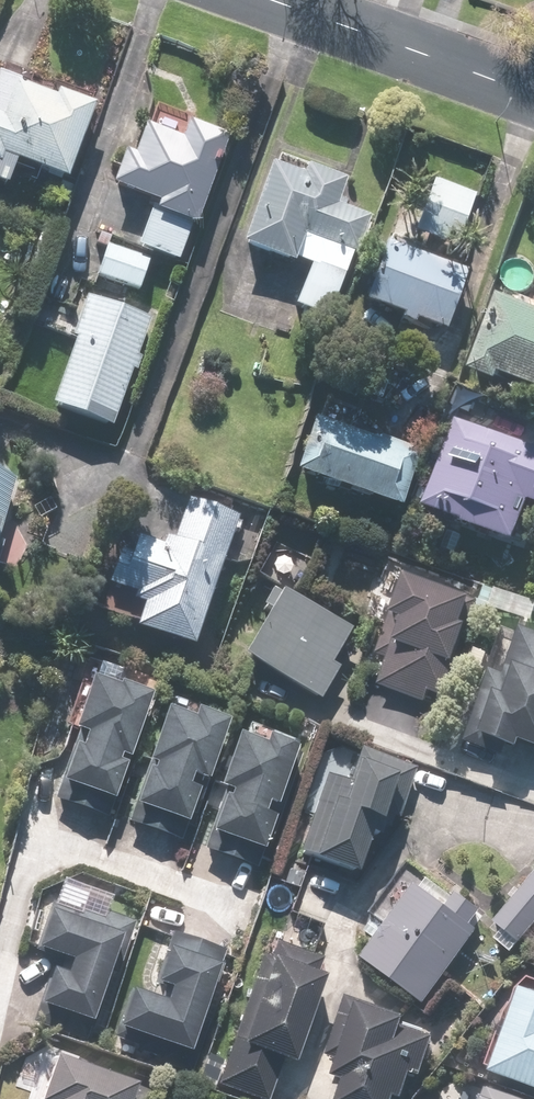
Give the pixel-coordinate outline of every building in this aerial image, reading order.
[(56,189),(87,110),(48,95),(45,105),(0,88),(0,167),(56,189)] [(102,192),(148,210),(133,248),(174,264),(220,142),(179,127),(173,144),(137,131),(125,163),(115,159),(102,192)] [(285,272),(288,264),(308,271),(294,309),(325,320),(362,223),(338,215),(340,208),(331,204),(338,185),(300,171),(296,184),(263,172),(234,253),(285,272)] [(448,254),(469,199),(419,180),(398,236),(448,254)] [(104,246),(90,279),(133,296),(146,263),(104,246)] [(436,337),(459,276),(381,246),(358,307),(436,337)] [(498,306),(491,304),(467,368),(533,392),(533,320),(523,315),(528,302),(503,293),(498,306)] [(103,436),(126,376),(131,378),(138,362),(132,360),(146,324),(86,301),(43,413),(103,436)] [(368,446),(307,423),(287,476),(391,516),(414,454),(371,438),(368,446)] [(521,507),(533,512),(533,457),(451,423),(414,515),(503,551),(521,507)] [(152,551),(134,545),(116,592),(131,598),(128,606),(137,609),(128,632),(185,654),(236,521),(187,501),(171,543),(158,538),(152,551)] [(397,585),(377,642),(390,647),(375,688),(421,704),(424,696),(436,700),(459,636),(450,633),(459,607),(397,585)] [(333,674),(323,669),(342,636),(265,594),(254,615),(261,619),(236,664),(315,707),(333,674)] [(511,639),(497,684),(483,679),(461,747),(511,762),(514,753),(533,760),(533,648),(511,639)] [(138,709),(105,698),(102,701),(76,693),(61,739),(75,743),(70,758),(63,756),(49,802),(102,820),(117,774),(107,770),(110,762),(120,765),(138,709)] [(180,732),(152,722),(136,773),(142,774),(140,781),(136,780),(122,828),(177,844),(190,799),(179,796),(182,786),(198,791),(216,732),(183,722),(180,732)] [(249,757),(222,746),(206,798),(219,802),(216,810),(210,808),(195,854),(249,871),(263,827),(254,824),(257,814),(265,817),(284,759),(252,749),(249,757)] [(409,771),(352,754),(345,775),(342,774),(338,787),(316,781),(291,866),(347,882),(361,835),(369,837),(376,814),(395,819),(409,771)] [(364,918),(369,921),(361,933),(372,941),(354,967),(420,1013),(473,935),(468,932),(478,917),(403,866),(364,918)] [(506,957),(514,948),(533,923),(533,870),(485,929),(493,936),(488,942),(506,957)] [(135,925),(94,914),(93,920),(45,907),(31,957),(59,965),(56,978),(42,974),(27,1026),(101,1046),(135,925)] [(277,950),(269,948),(262,968),(254,966),(213,1089),(245,1098),(266,1098),(275,1070),(283,1073),(318,964),(305,959),(316,924),(289,915),(277,950)] [(238,962),(164,936),(157,957),(147,954),(136,985),(157,992),(153,1005),(124,994),(105,1048),(196,1080),(238,962)] [(513,996),(482,1078),(533,1097),(533,1003),(513,996)] [(341,1001),(322,1058),(329,1060),(322,1086),(338,1091),(336,1098),(400,1098),(405,1080),(415,1083),(428,1039),(397,1030),(401,1019),(341,1001)] [(128,1089),(45,1065),(35,1098),(125,1098),(128,1089)] [(478,1090),(475,1098),(506,1098),(478,1090)]
